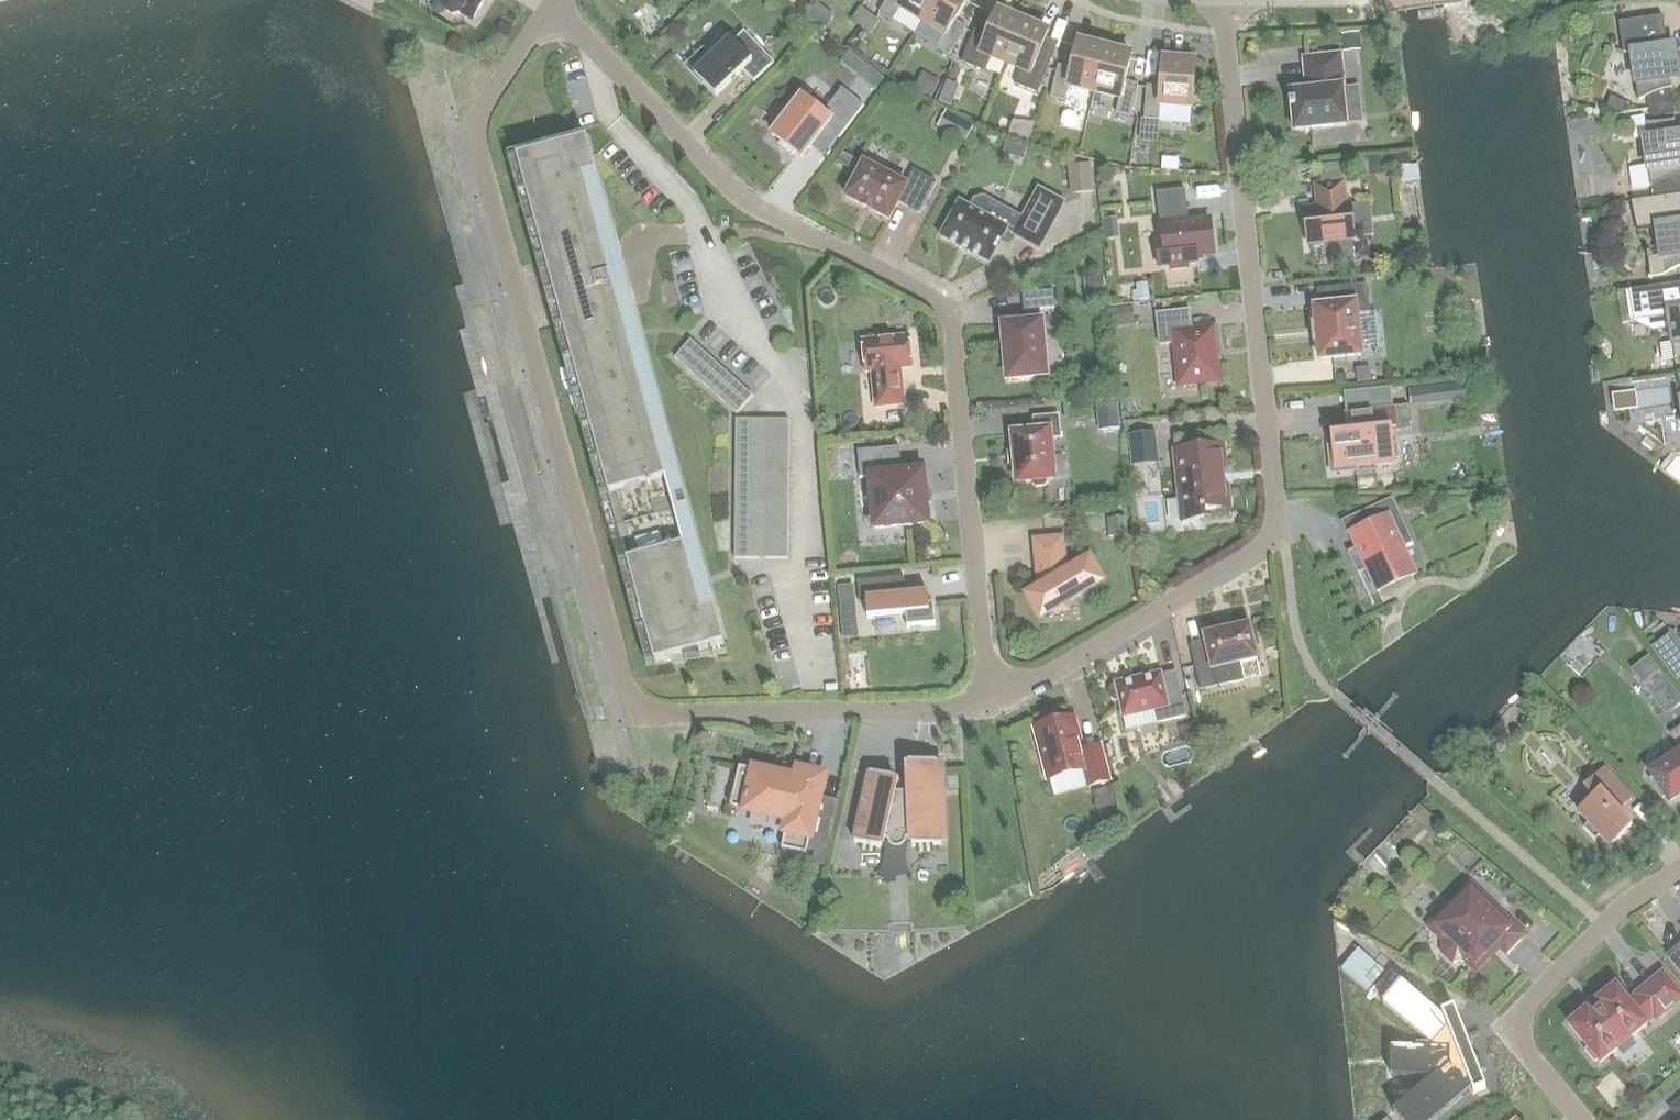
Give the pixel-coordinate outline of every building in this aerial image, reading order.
[(453,16),(460,15),(462,12),(473,19),(485,0),(444,0),(447,2),(445,5),(446,12),(453,16)] [(936,0),(888,0),(879,14),(892,22),(900,8),(922,22),(936,0)] [(922,22),(945,35),(937,49),(949,57),(966,28),(955,21),(968,0),(936,0),(922,22)] [(860,8),(852,20),(861,27),(870,15),(860,8)] [(1006,64),(1022,23),(998,13),(999,11),(998,11),(991,27),(979,22),(961,63),(984,72),(990,57),(1006,64)] [(870,15),(861,27),(871,34),(879,22),(870,15)] [(1678,79),(1673,44),(1672,45),(1672,46),(1666,47),(1662,17),(1618,23),(1623,54),(1631,53),(1638,101),(1639,101),(1655,93),(1672,88),(1670,78),(1676,77),(1677,79),(1678,79)] [(1046,33),(1022,23),(1006,64),(1021,70),(1014,85),(1037,94),(1054,53),(1042,48),(1048,32),(1047,31),(1046,33)] [(731,40),(710,59),(704,52),(687,68),(716,98),(743,72),(754,83),(774,64),(744,32),(733,43),(731,40)] [(1360,44),(1358,32),(1341,34),(1342,46),(1360,44)] [(641,37),(633,44),(641,52),(649,45),(641,37)] [(1094,92),(1104,50),(1079,44),(1079,42),(1078,42),(1071,69),(1058,66),(1050,98),(1065,102),(1069,86),(1094,92)] [(1104,50),(1094,92),(1120,99),(1116,114),(1130,118),(1138,85),(1125,82),(1131,55),(1130,54),(1130,56),(1104,50)] [(1291,93),(1292,103),(1289,103),(1290,109),(1293,108),(1293,111),(1290,112),(1292,128),(1295,127),(1295,130),(1345,125),(1338,57),(1306,60),(1309,91),(1291,93)] [(1163,61),(1163,59),(1162,59),(1160,88),(1146,87),(1144,120),(1158,121),(1160,105),(1192,108),(1195,64),(1163,61)] [(883,81),(865,68),(857,78),(875,92),(883,81)] [(932,98),(936,89),(927,84),(922,94),(932,98)] [(802,159),(826,127),(838,136),(838,137),(839,138),(863,105),(842,89),(822,114),(801,97),(772,135),(780,142),(778,146),(790,156),(793,152),(802,159)] [(1028,138),(1030,122),(1009,120),(1007,136),(1028,138)] [(1629,170),(1632,191),(1650,188),(1651,188),(1656,185),(1660,183),(1665,181),(1669,179),(1674,178),(1679,176),(1679,134),(1673,135),(1672,122),(1674,121),(1674,120),(1670,121),(1666,121),(1661,122),(1657,122),(1653,122),(1648,123),(1644,123),(1646,138),(1643,139),(1647,167),(1629,170)] [(966,142),(974,125),(966,121),(957,138),(966,142)] [(596,174),(587,139),(516,158),(654,664),(725,644),(715,609),(702,613),(583,178),(596,174)] [(842,153),(834,168),(851,177),(855,179),(863,164),(842,153)] [(1376,158),(1358,160),(1360,178),(1377,176),(1376,158)] [(919,214),(935,183),(913,172),(905,186),(863,164),(855,179),(851,177),(843,192),(847,194),(845,198),(862,206),(862,207),(872,212),(889,221),(898,203),(919,214)] [(1071,195),(1095,192),(1091,164),(1067,167),(1071,195)] [(1321,209),(1304,211),(1307,242),(1332,240),(1332,243),(1350,241),(1349,239),(1354,238),(1350,206),(1345,206),(1343,184),(1316,186),(1317,199),(1320,199),(1321,209)] [(1157,266),(1169,265),(1170,270),(1187,269),(1187,263),(1197,262),(1197,255),(1213,254),(1210,222),(1188,224),(1184,190),(1156,193),(1162,245),(1155,246),(1157,266)] [(1630,204),(1636,229),(1655,226),(1660,257),(1648,258),(1649,279),(1654,278),(1655,278),(1656,278),(1657,278),(1658,277),(1659,277),(1660,277),(1661,276),(1662,276),(1663,275),(1664,275),(1665,274),(1667,273),(1668,272),(1670,271),(1671,271),(1673,270),(1674,269),(1676,268),(1678,268),(1679,267),(1679,196),(1630,204)] [(959,202),(940,237),(989,264),(1007,230),(1014,234),(1013,236),(1039,249),(1052,224),(1027,210),(1020,224),(981,203),(972,205),(971,209),(959,202)] [(1104,296),(1103,278),(1083,280),(1085,298),(1104,296)] [(1617,292),(1617,294),(1625,293),(1629,292),(1633,322),(1668,317),(1675,362),(1676,362),(1679,360),(1679,283),(1617,292)] [(1149,301),(1147,284),(1136,286),(1136,292),(1132,292),(1134,303),(1149,301)] [(1361,356),(1356,315),(1370,314),(1367,285),(1336,288),(1338,305),(1314,308),(1319,360),(1361,356)] [(1025,324),(1003,327),(1008,379),(1045,376),(1039,310),(1054,309),(1053,291),(1022,294),(1025,324)] [(1133,307),(1112,309),(1114,327),(1135,325),(1133,307)] [(1179,386),(1218,382),(1215,349),(1220,349),(1217,328),(1188,331),(1186,313),(1189,312),(1156,315),(1160,345),(1174,343),(1179,386)] [(875,409),(904,405),(900,369),(912,368),(908,336),(886,338),(886,335),(868,337),(868,340),(862,341),(865,373),(871,373),(875,409)] [(682,349),(690,356),(693,359),(701,350),(690,340),(682,349)] [(690,356),(682,349),(674,358),(682,365),(690,356)] [(711,359),(701,350),(693,359),(698,363),(703,368),(711,359)] [(698,363),(693,359),(690,356),(682,365),(690,372),(698,363)] [(721,368),(711,359),(703,368),(706,370),(713,377),(721,368)] [(703,368),(698,363),(690,372),(697,379),(706,370),(703,368)] [(732,378),(721,368),(713,377),(721,384),(724,387),(732,378)] [(697,379),(705,386),(713,377),(706,370),(697,379)] [(1336,376),(1337,386),(1347,385),(1346,375),(1336,376)] [(721,384),(713,377),(705,386),(713,393),(721,384)] [(724,387),(729,391),(734,396),(742,387),(732,378),(724,387)] [(1638,381),(1639,398),(1665,396),(1663,379),(1638,381)] [(729,391),(724,387),(721,384),(713,393),(721,400),(729,391)] [(1469,384),(1409,390),(1411,407),(1471,401),(1469,384)] [(734,396),(737,398),(744,405),(753,396),(742,387),(734,396)] [(734,396),(729,391),(721,400),(729,407),(737,398),(734,396)] [(744,405),(737,398),(729,407),(736,414),(744,405)] [(1117,401),(1095,404),(1099,433),(1120,430),(1117,401)] [(1332,437),(1333,448),(1330,449),(1332,472),(1355,470),(1354,466),(1393,462),(1392,457),(1396,457),(1395,446),(1391,446),(1390,432),(1408,430),(1407,424),(1411,424),(1410,412),(1406,413),(1406,410),(1346,416),(1348,436),(1332,437)] [(1031,484),(1035,488),(1044,487),(1048,483),(1047,479),(1053,479),(1049,439),(1060,438),(1058,417),(1034,419),(1035,433),(1013,435),(1017,482),(1031,481),(1031,484)] [(736,420),(735,431),(748,431),(748,420),(736,420)] [(748,420),(748,431),(748,434),(760,434),(760,420),(748,420)] [(766,434),(789,434),(789,420),(766,420),(766,434)] [(735,431),(735,441),(747,442),(748,434),(748,431),(735,431)] [(1131,467),(1159,464),(1155,433),(1128,436),(1131,467)] [(748,434),(747,442),(747,448),(760,448),(760,434),(748,434)] [(789,448),(789,434),(766,434),(766,448),(789,448)] [(747,452),(747,448),(747,442),(735,441),(735,452),(747,452)] [(1204,520),(1203,511),(1229,508),(1222,447),(1175,452),(1182,522),(1204,520)] [(747,448),(747,452),(747,462),(759,462),(760,448),(747,448)] [(788,462),(789,448),(766,448),(766,462),(788,462)] [(875,529),(927,524),(922,472),(901,474),(899,448),(857,451),(860,479),(870,478),(875,529)] [(735,452),(735,463),(747,463),(747,462),(747,452),(735,452)] [(759,476),(759,462),(747,462),(747,463),(747,474),(747,476),(759,476)] [(766,462),(766,476),(788,476),(788,462),(766,462)] [(735,474),(747,474),(747,463),(735,463),(735,474)] [(735,474),(735,484),(747,484),(747,476),(747,474),(735,474)] [(747,476),(747,484),(747,490),(759,490),(759,476),(747,476)] [(788,476),(766,476),(766,490),(788,490),(788,476)] [(747,495),(747,490),(747,484),(735,484),(735,495),(747,495)] [(759,504),(759,490),(747,490),(747,495),(747,504),(759,504)] [(766,504),(788,504),(788,490),(766,490),(766,504)] [(735,495),(735,506),(747,506),(747,504),(747,495),(735,495)] [(1366,566),(1373,583),(1379,595),(1417,577),(1404,549),(1413,545),(1405,527),(1394,532),(1387,519),(1399,514),(1392,499),(1365,511),(1372,525),(1351,535),(1357,548),(1347,553),(1358,576),(1360,575),(1358,570),(1366,566)] [(747,504),(747,506),(747,516),(747,517),(759,518),(759,504),(747,504)] [(788,518),(788,504),(766,504),(765,518),(788,518)] [(735,506),(735,516),(747,516),(747,506),(735,506)] [(747,527),(747,517),(747,516),(735,516),(735,527),(747,527)] [(759,518),(747,517),(747,527),(747,531),(759,531),(759,518)] [(788,532),(788,518),(765,518),(765,532),(788,532)] [(1128,536),(1127,518),(1107,520),(1109,538),(1128,536)] [(735,527),(734,538),(747,538),(747,531),(747,527),(735,527)] [(747,531),(747,538),(747,545),(759,545),(759,531),(747,531)] [(788,546),(788,532),(765,532),(765,545),(788,546)] [(734,538),(734,548),(747,549),(747,545),(747,538),(734,538)] [(1088,561),(1066,574),(1061,538),(1036,542),(1043,587),(1028,596),(1041,618),(1052,611),(1067,610),(1066,603),(1101,582),(1088,561)] [(759,559),(759,545),(747,545),(747,549),(746,559),(759,559)] [(765,545),(765,559),(788,560),(788,546),(765,545)] [(746,559),(747,549),(734,548),(734,559),(746,559)] [(928,593),(895,596),(893,578),(857,582),(859,603),(866,603),(867,619),(906,615),(907,628),(935,626),(933,605),(929,606),(928,593)] [(859,639),(855,601),(839,603),(843,640),(859,639)] [(1210,664),(1195,667),(1200,690),(1246,680),(1242,663),(1257,660),(1254,647),(1258,646),(1254,628),(1250,629),(1249,626),(1204,636),(1210,664)] [(1651,647),(1676,682),(1679,679),(1679,648),(1669,634),(1651,647)] [(1642,684),(1660,671),(1649,656),(1631,670),(1642,684)] [(1660,671),(1642,684),(1650,694),(1668,681),(1660,671)] [(1114,701),(1119,701),(1123,718),(1155,711),(1158,724),(1186,717),(1180,691),(1165,695),(1160,673),(1115,684),(1115,686),(1111,687),(1109,691),(1111,699),(1114,701)] [(1108,782),(1099,748),(1081,752),(1072,719),(1036,728),(1037,733),(1034,734),(1038,748),(1041,747),(1044,761),(1041,762),(1045,776),(1048,775),(1049,780),(1053,796),(1088,787),(1108,782)] [(1584,736),(1571,723),(1562,732),(1575,745),(1584,736)] [(1194,741),(1190,725),(1177,728),(1181,744),(1194,741)] [(1669,734),(1679,751),(1679,727),(1669,734)] [(1650,781),(1662,799),(1666,797),(1669,802),(1679,795),(1679,753),(1650,773),(1654,778),(1650,781)] [(938,788),(937,763),(908,764),(909,786),(894,786),(896,779),(869,773),(853,842),(879,849),(881,844),(886,843),(888,848),(892,850),(897,850),(901,847),(905,844),(907,839),(911,839),(912,848),(941,846),(939,817),(930,817),(930,812),(938,812),(938,793),(929,793),(929,789),(938,788)] [(730,807),(788,820),(781,849),(806,855),(824,777),(799,772),(797,780),(739,768),(730,807)] [(1631,827),(1618,812),(1631,800),(1604,770),(1585,788),(1594,798),(1578,813),(1588,823),(1583,828),(1594,840),(1600,836),(1609,847),(1631,827)] [(959,791),(959,777),(948,778),(948,792),(959,791)] [(1097,812),(1116,806),(1111,787),(1092,793),(1097,812)] [(832,835),(818,832),(813,855),(827,858),(832,835)] [(1524,937),(1503,916),(1498,921),(1469,893),(1436,927),(1446,936),(1443,939),(1442,953),(1453,963),(1466,962),(1469,959),(1475,964),(1494,945),(1505,956),(1524,937)] [(1678,980),(1679,979),(1679,941),(1663,949),(1678,980)] [(1337,965),(1366,988),(1382,967),(1353,945),(1337,965)] [(1599,1064),(1646,1025),(1645,1024),(1653,1018),(1655,1020),(1679,999),(1679,996),(1661,973),(1634,995),(1635,996),(1627,1003),(1614,986),(1596,1001),(1600,1005),(1588,1014),(1585,1010),(1567,1025),(1586,1048),(1584,1051),(1593,1063),(1596,1060),(1599,1064)] [(1384,1006),(1438,1049),(1391,1049),(1391,1078),(1433,1078),(1392,1113),(1398,1119),(1435,1119),(1471,1089),(1473,1095),(1486,1089),(1480,1075),(1485,1070),(1472,1055),(1456,1009),(1443,1013),(1444,1017),(1402,983),(1384,1006)]
